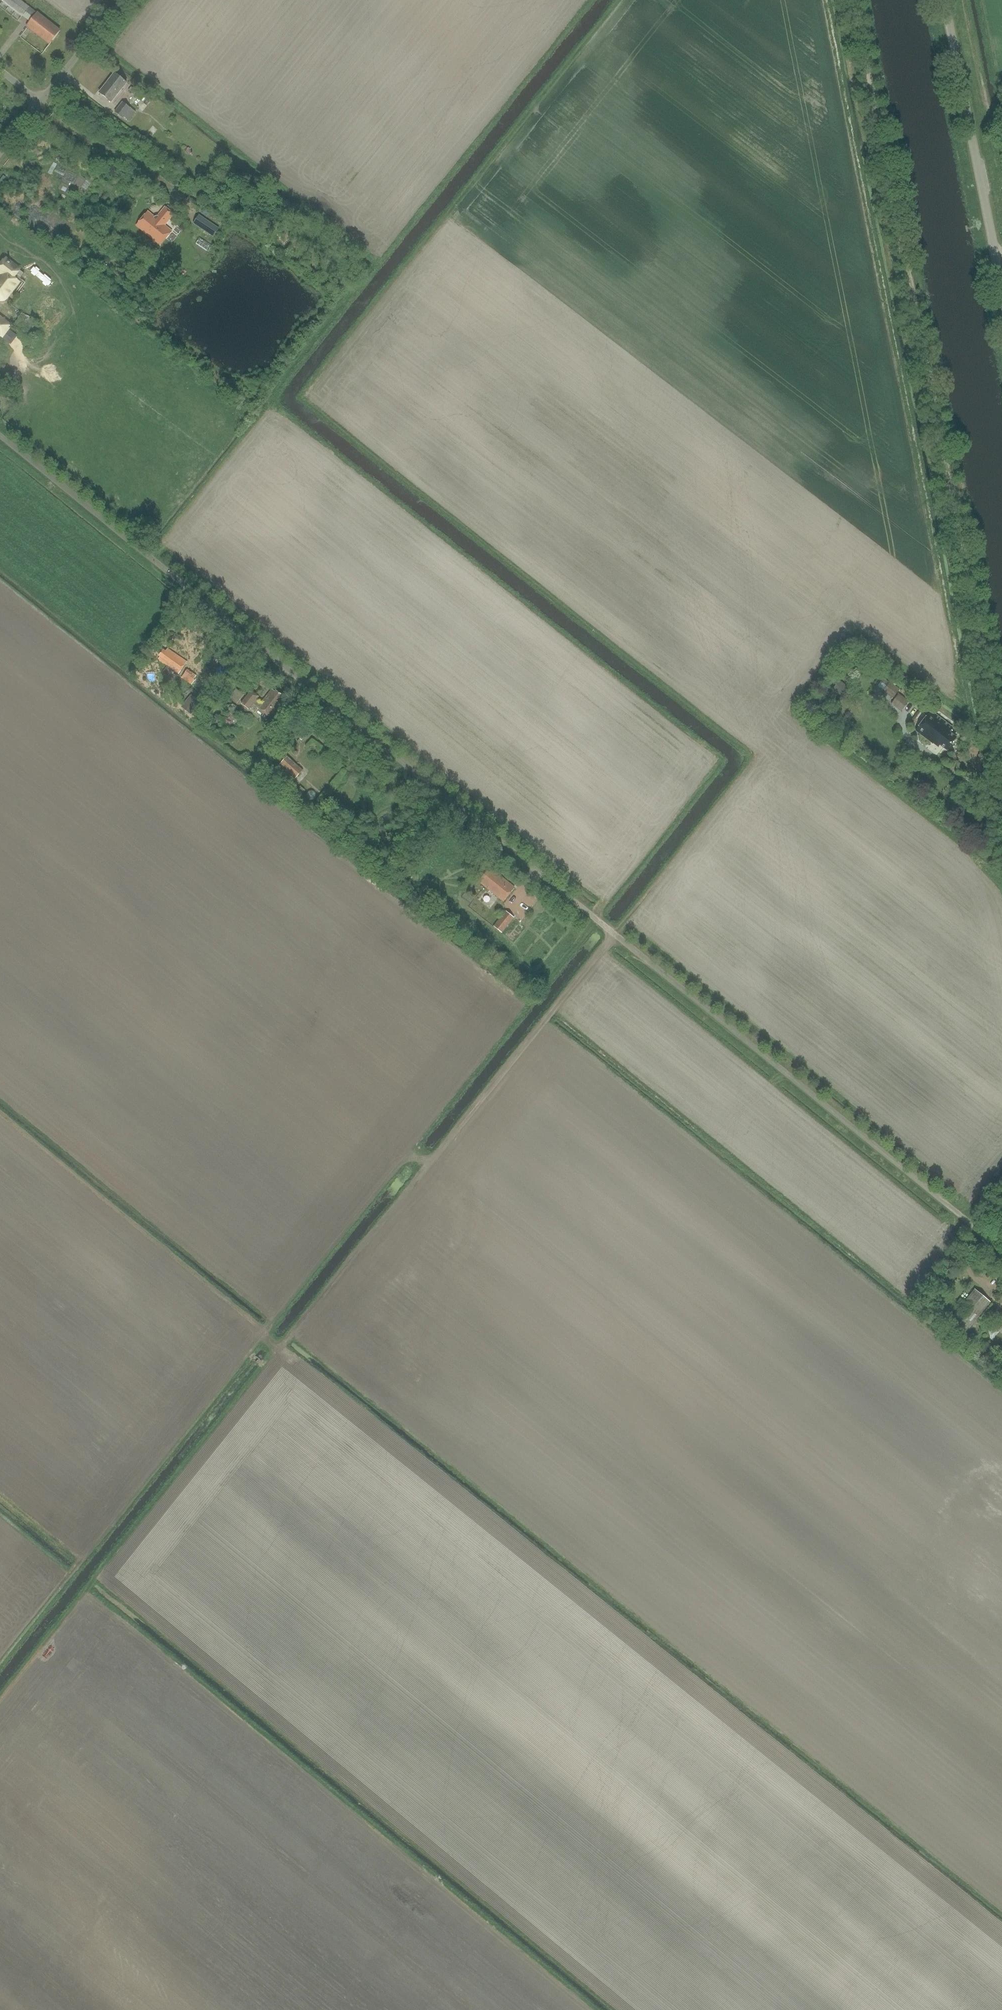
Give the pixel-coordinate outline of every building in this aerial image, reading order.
[(1,2),(21,18),(23,16),(31,22),(27,27),(50,45),(60,31),(38,13),(21,0),(3,0),(1,2)] [(113,71),(98,92),(110,101),(126,81),(113,71)] [(122,101),(114,111),(128,122),(136,112),(122,101)] [(165,207),(156,218),(148,212),(136,226),(160,246),(172,231),(165,225),(174,214),(165,207)] [(199,215),(194,224),(213,237),(219,229),(199,215)] [(5,257),(0,264),(0,274),(1,275),(0,276),(0,299),(3,299),(6,298),(8,297),(9,298),(21,282),(14,277),(21,268),(5,257)] [(26,331),(33,318),(22,311),(15,324),(26,331)] [(9,326),(0,319),(0,333),(3,335),(9,326)] [(161,657),(159,660),(179,674),(188,663),(168,649),(166,652),(163,650),(159,656),(161,657)] [(187,669),(181,678),(192,685),(198,676),(187,669)] [(842,696),(849,688),(840,681),(833,689),(842,696)] [(900,689),(891,681),(884,691),(894,698),(900,689)] [(251,691),(242,703),(249,709),(253,703),(271,718),(285,700),(282,697),(283,696),(275,690),(275,691),(272,689),(261,703),(257,699),(258,697),(251,691)] [(195,715),(204,702),(192,694),(183,707),(195,715)] [(899,694),(892,704),(901,712),(909,701),(899,694)] [(947,750),(956,738),(949,733),(953,729),(931,712),(916,731),(938,748),(940,745),(947,750)] [(302,771),(286,757),(281,762),(279,759),(271,768),(279,775),(281,773),(291,782),(302,771)] [(967,804),(970,800),(963,794),(960,798),(967,804)] [(504,902),(515,888),(493,870),(490,873),(488,871),(479,882),(504,902)] [(504,932),(517,917),(508,910),(495,925),(504,932)] [(948,1321),(964,1334),(986,1308),(987,1309),(991,1304),(974,1290),(964,1302),(959,1299),(955,1304),(959,1308),(948,1321)]
